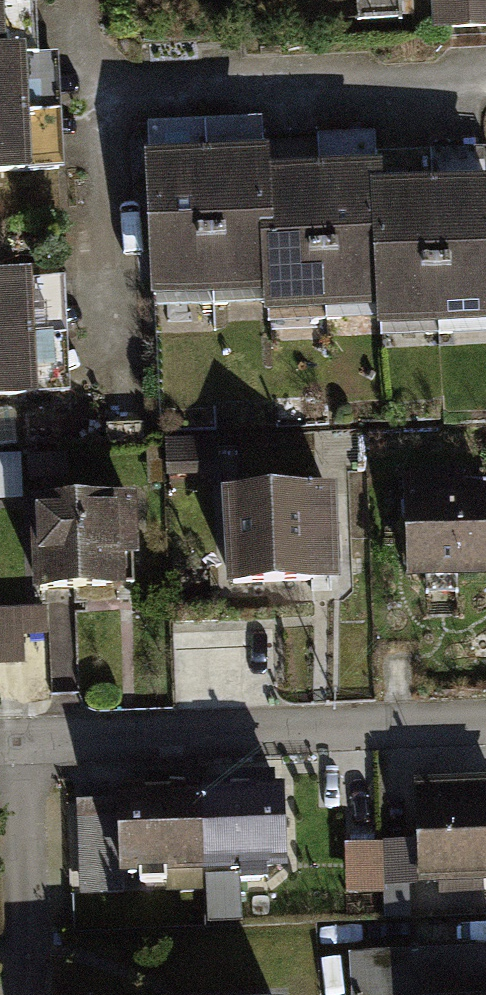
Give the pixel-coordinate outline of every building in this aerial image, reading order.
[(20,70),(16,0),(0,0),(0,71),(20,70)] [(402,20),(402,0),(356,0),(356,21),(402,20)] [(485,26),(485,0),(436,0),(437,28),(485,26)] [(0,71),(0,188),(47,185),(40,69),(20,70),(0,71)] [(267,147),(150,152),(158,308),(275,303),(268,167),(267,147)] [(385,162),(268,167),(275,303),(276,323),(393,318),(386,182),(385,162)] [(386,182),(393,318),(393,338),(485,334),(485,177),(386,182)] [(0,289),(0,405),(54,402),(47,286),(0,289)] [(26,498),(27,463),(0,462),(0,497),(26,498)] [(400,484),(403,583),(482,581),(479,482),(400,484)] [(221,498),(225,585),(329,580),(325,494),(221,498)] [(37,510),(40,592),(132,588),(128,506),(37,510)] [(0,611),(0,656),(41,654),(39,610),(0,611)] [(407,874),(485,871),(485,782),(404,784),(407,874)] [(107,794),(110,870),(272,864),(269,789),(107,794)]
